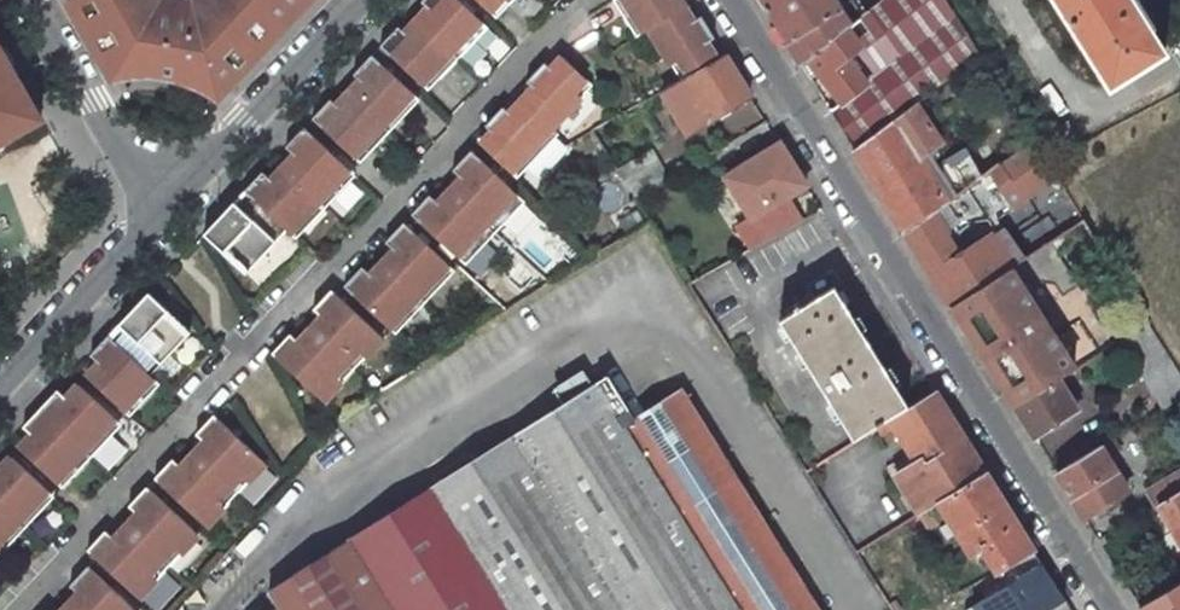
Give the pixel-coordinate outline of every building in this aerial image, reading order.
[(106,62),(114,76),(128,73),(138,72),(149,72),(157,72),(168,74),(181,77),(192,80),(206,87),(218,95),(307,0),(71,0),(106,62)] [(377,48),(425,93),(485,29),(453,0),(423,0),(417,6),(427,14),(405,38),(396,29),(377,48)] [(494,19),(512,0),(474,0),(494,19)] [(639,35),(650,28),(656,38),(681,78),(717,58),(718,57),(707,39),(713,35),(698,12),(692,16),(683,0),(617,0),(639,35)] [(790,44),(801,63),(809,58),(856,20),(844,0),(762,0),(790,44)] [(948,0),(882,0),(869,10),(856,20),(809,58),(844,103),(830,109),(854,147),(917,101),(981,53),(948,0)] [(863,0),(844,0),(856,20),(869,10),(863,0)] [(1137,0),(1059,0),(1110,82),(1167,47),(1137,0)] [(41,118),(0,47),(0,142),(41,118)] [(750,94),(725,53),(718,57),(717,58),(681,78),(663,88),(688,129),(750,94)] [(548,65),(544,62),(527,80),(531,84),(507,110),(503,106),(484,126),(488,129),(478,141),(512,174),(553,131),(547,125),(588,82),(558,54),(548,65)] [(417,101),(370,57),(351,77),(360,86),(337,110),(327,101),(310,121),(357,165),(417,101)] [(946,140),(917,101),(854,147),(906,230),(955,194),(927,147),(946,140)] [(260,173),(245,190),(286,228),(286,229),(286,230),(296,239),(352,177),(301,129),(283,149),(292,158),(269,182),(260,173)] [(1047,156),(1034,136),(955,194),(906,230),(929,267),(958,248),(947,231),(977,211),(1006,204),(1054,169),(1049,159),(1047,156)] [(751,246),(801,217),(787,195),(806,184),(780,142),(726,175),(751,216),(738,225),(751,246)] [(661,181),(641,148),(613,164),(634,196),(661,181)] [(452,170),(459,176),(436,201),(429,195),(411,214),(462,262),(521,198),(470,151),(452,170)] [(286,228),(245,190),(204,233),(241,275),(286,228)] [(1035,249),(1012,213),(958,248),(929,267),(952,303),(1011,264),(1035,249)] [(368,272),(362,266),(344,285),(393,331),(451,268),(403,223),(385,241),(392,247),(368,272)] [(977,331),(1011,385),(1005,388),(1015,404),(1059,377),(1076,366),(1011,264),(952,303),(972,335),(977,331)] [(908,405),(834,286),(780,319),(854,439),(908,405)] [(289,334),(272,353),(320,399),(379,337),(331,290),(311,310),(319,317),(296,340),(289,334)] [(190,331),(148,292),(108,336),(149,375),(150,375),(190,331)] [(139,406),(160,384),(150,375),(149,375),(108,336),(90,354),(99,363),(87,376),(122,409),(131,400),(139,406)] [(1078,408),(1059,377),(1015,404),(1035,435),(1078,408)] [(681,390),(623,427),(596,384),(391,513),(254,599),(269,609),(818,609),(681,390)] [(65,399),(56,391),(21,428),(30,436),(19,448),(54,481),(61,473),(69,481),(113,434),(104,426),(113,417),(78,385),(65,399)] [(961,431),(935,389),(894,415),(920,457),(961,431)] [(263,462),(213,415),(195,434),(204,443),(181,467),(172,459),(128,506),(136,514),(113,538),(105,530),(87,549),(137,595),(263,462)] [(986,471),(961,431),(920,457),(896,472),(921,512),(940,499),(986,471)] [(1084,516),(1134,486),(1120,464),(1113,452),(1120,448),(1113,437),(1056,470),(1084,516)] [(2,551),(46,505),(39,498),(46,490),(11,457),(0,468),(0,549),(2,551)] [(986,471),(940,499),(972,551),(982,544),(997,569),(1033,547),(986,471)] [(1151,489),(1159,503),(1179,490),(1179,471),(1151,489)] [(1159,503),(1179,537),(1179,490),(1159,503)] [(87,566),(70,584),(77,590),(59,609),(134,609),(87,566)] [(1139,605),(1143,609),(1179,609),(1179,580),(1139,605)] [(1065,599),(1047,609),(1072,609),(1065,599)]
